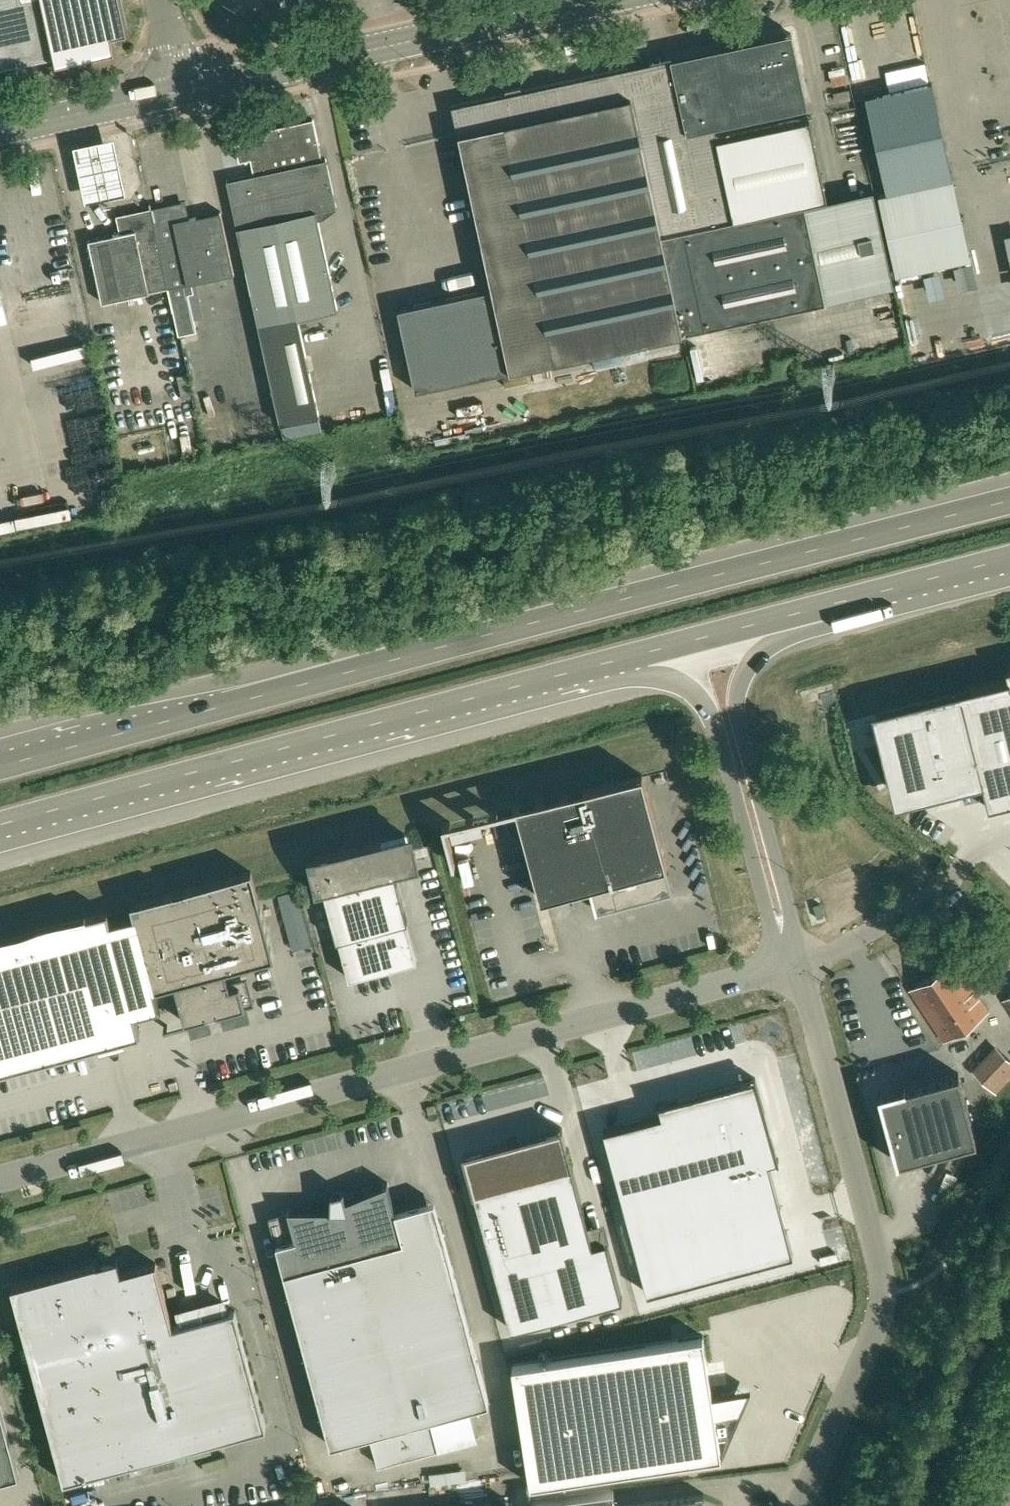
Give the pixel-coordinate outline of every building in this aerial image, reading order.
[(10,62),(54,53),(56,60),(115,47),(112,32),(128,28),(122,0),(0,0),(0,65),(10,62)] [(674,57),(674,58),(672,58),(673,60),(674,59),(676,70),(630,80),(686,332),(826,301),(805,204),(827,199),(809,117),(717,138),(714,126),(808,105),(803,81),(800,68),(792,31),(743,42),(720,47),(674,57)] [(627,67),(521,90),(521,85),(506,89),(507,93),(452,105),(458,132),(458,135),(460,134),(464,154),(493,289),(400,309),(418,391),(686,332),(630,80),(627,67)] [(867,95),(888,193),(953,178),(955,178),(934,80),(867,95)] [(228,179),(227,180),(231,199),(279,420),(318,411),(297,317),(337,308),(318,218),(323,218),(337,206),(326,159),(323,159),(313,119),(312,119),(313,121),(278,128),(279,135),(260,139),(260,140),(238,145),(241,160),(239,160),(239,161),(251,159),(254,174),(228,180),(228,179)] [(89,239),(89,240),(102,302),(122,297),(169,287),(152,211),(150,202),(149,202),(151,211),(120,217),(123,232),(89,239)] [(183,204),(171,207),(152,211),(169,287),(173,310),(177,327),(179,334),(181,334),(183,342),(199,338),(195,318),(204,316),(197,281),(234,273),(221,211),(186,218),(183,204)] [(252,363),(188,377),(203,445),(267,431),(252,363)] [(877,714),(884,743),(880,744),(886,770),(890,769),(894,784),(909,780),(919,778),(923,793),(929,792),(930,796),(947,791),(946,787),(981,779),(982,783),(988,807),(1009,802),(1009,667),(1006,668),(1008,678),(970,687),(971,691),(877,714)] [(674,890),(642,773),(516,804),(541,897),(589,884),(596,910),(639,899),(638,898),(646,896),(646,897),(674,890)] [(393,836),(393,835),(316,855),(319,869),(323,882),(324,886),(315,888),(316,890),(323,888),(337,939),(339,939),(349,978),(390,967),(389,965),(413,959),(413,960),(417,959),(407,921),(408,920),(394,871),(403,868),(404,872),(415,869),(412,858),(406,833),(393,836)] [(98,1045),(124,1038),(140,1033),(135,1014),(159,1007),(154,989),(175,983),(184,1020),(185,1022),(208,1016),(217,1013),(245,1005),(253,1003),(255,1003),(254,1000),(247,975),(228,980),(225,969),(232,967),(274,956),(259,902),(260,902),(251,871),(131,903),(134,916),(110,922),(107,911),(86,917),(86,915),(0,938),(0,1071),(98,1045)] [(987,1011),(953,961),(911,989),(944,1040),(987,1011)] [(978,1075),(996,1093),(1009,1079),(1009,1058),(1002,1050),(978,1075)] [(898,1160),(976,1139),(959,1072),(906,1086),(905,1086),(905,1087),(889,1091),(896,1116),(887,1119),(898,1160)] [(647,1292),(648,1293),(648,1292),(793,1254),(793,1253),(768,1161),(777,1159),(777,1160),(779,1160),(779,1157),(777,1157),(755,1076),(660,1102),(659,1101),(656,1102),(657,1103),(659,1103),(661,1114),(604,1129),(603,1129),(604,1130),(647,1292)] [(562,1127),(463,1153),(469,1173),(511,1328),(622,1298),(606,1239),(593,1243),(587,1224),(567,1147),(562,1127)] [(489,1402),(439,1218),(435,1200),(396,1210),(388,1182),(346,1199),(344,1193),(331,1196),(330,1208),(288,1209),(296,1237),(276,1242),(281,1261),(331,1445),(370,1434),(378,1464),(438,1448),(430,1418),(489,1402)] [(173,1326),(156,1262),(121,1271),(118,1258),(96,1264),(96,1263),(11,1286),(64,1481),(266,1426),(235,1309),(173,1326)] [(703,1335),(512,1364),(531,1484),(702,1458),(722,1455),(731,1433),(730,1432),(739,1411),(715,1414),(712,1394),(703,1335)] [(19,1475),(0,1405),(0,1480),(19,1475)] [(704,1493),(616,1504),(613,1488),(532,1498),(533,1505),(694,1505),(695,1504),(699,1505),(704,1493)]
